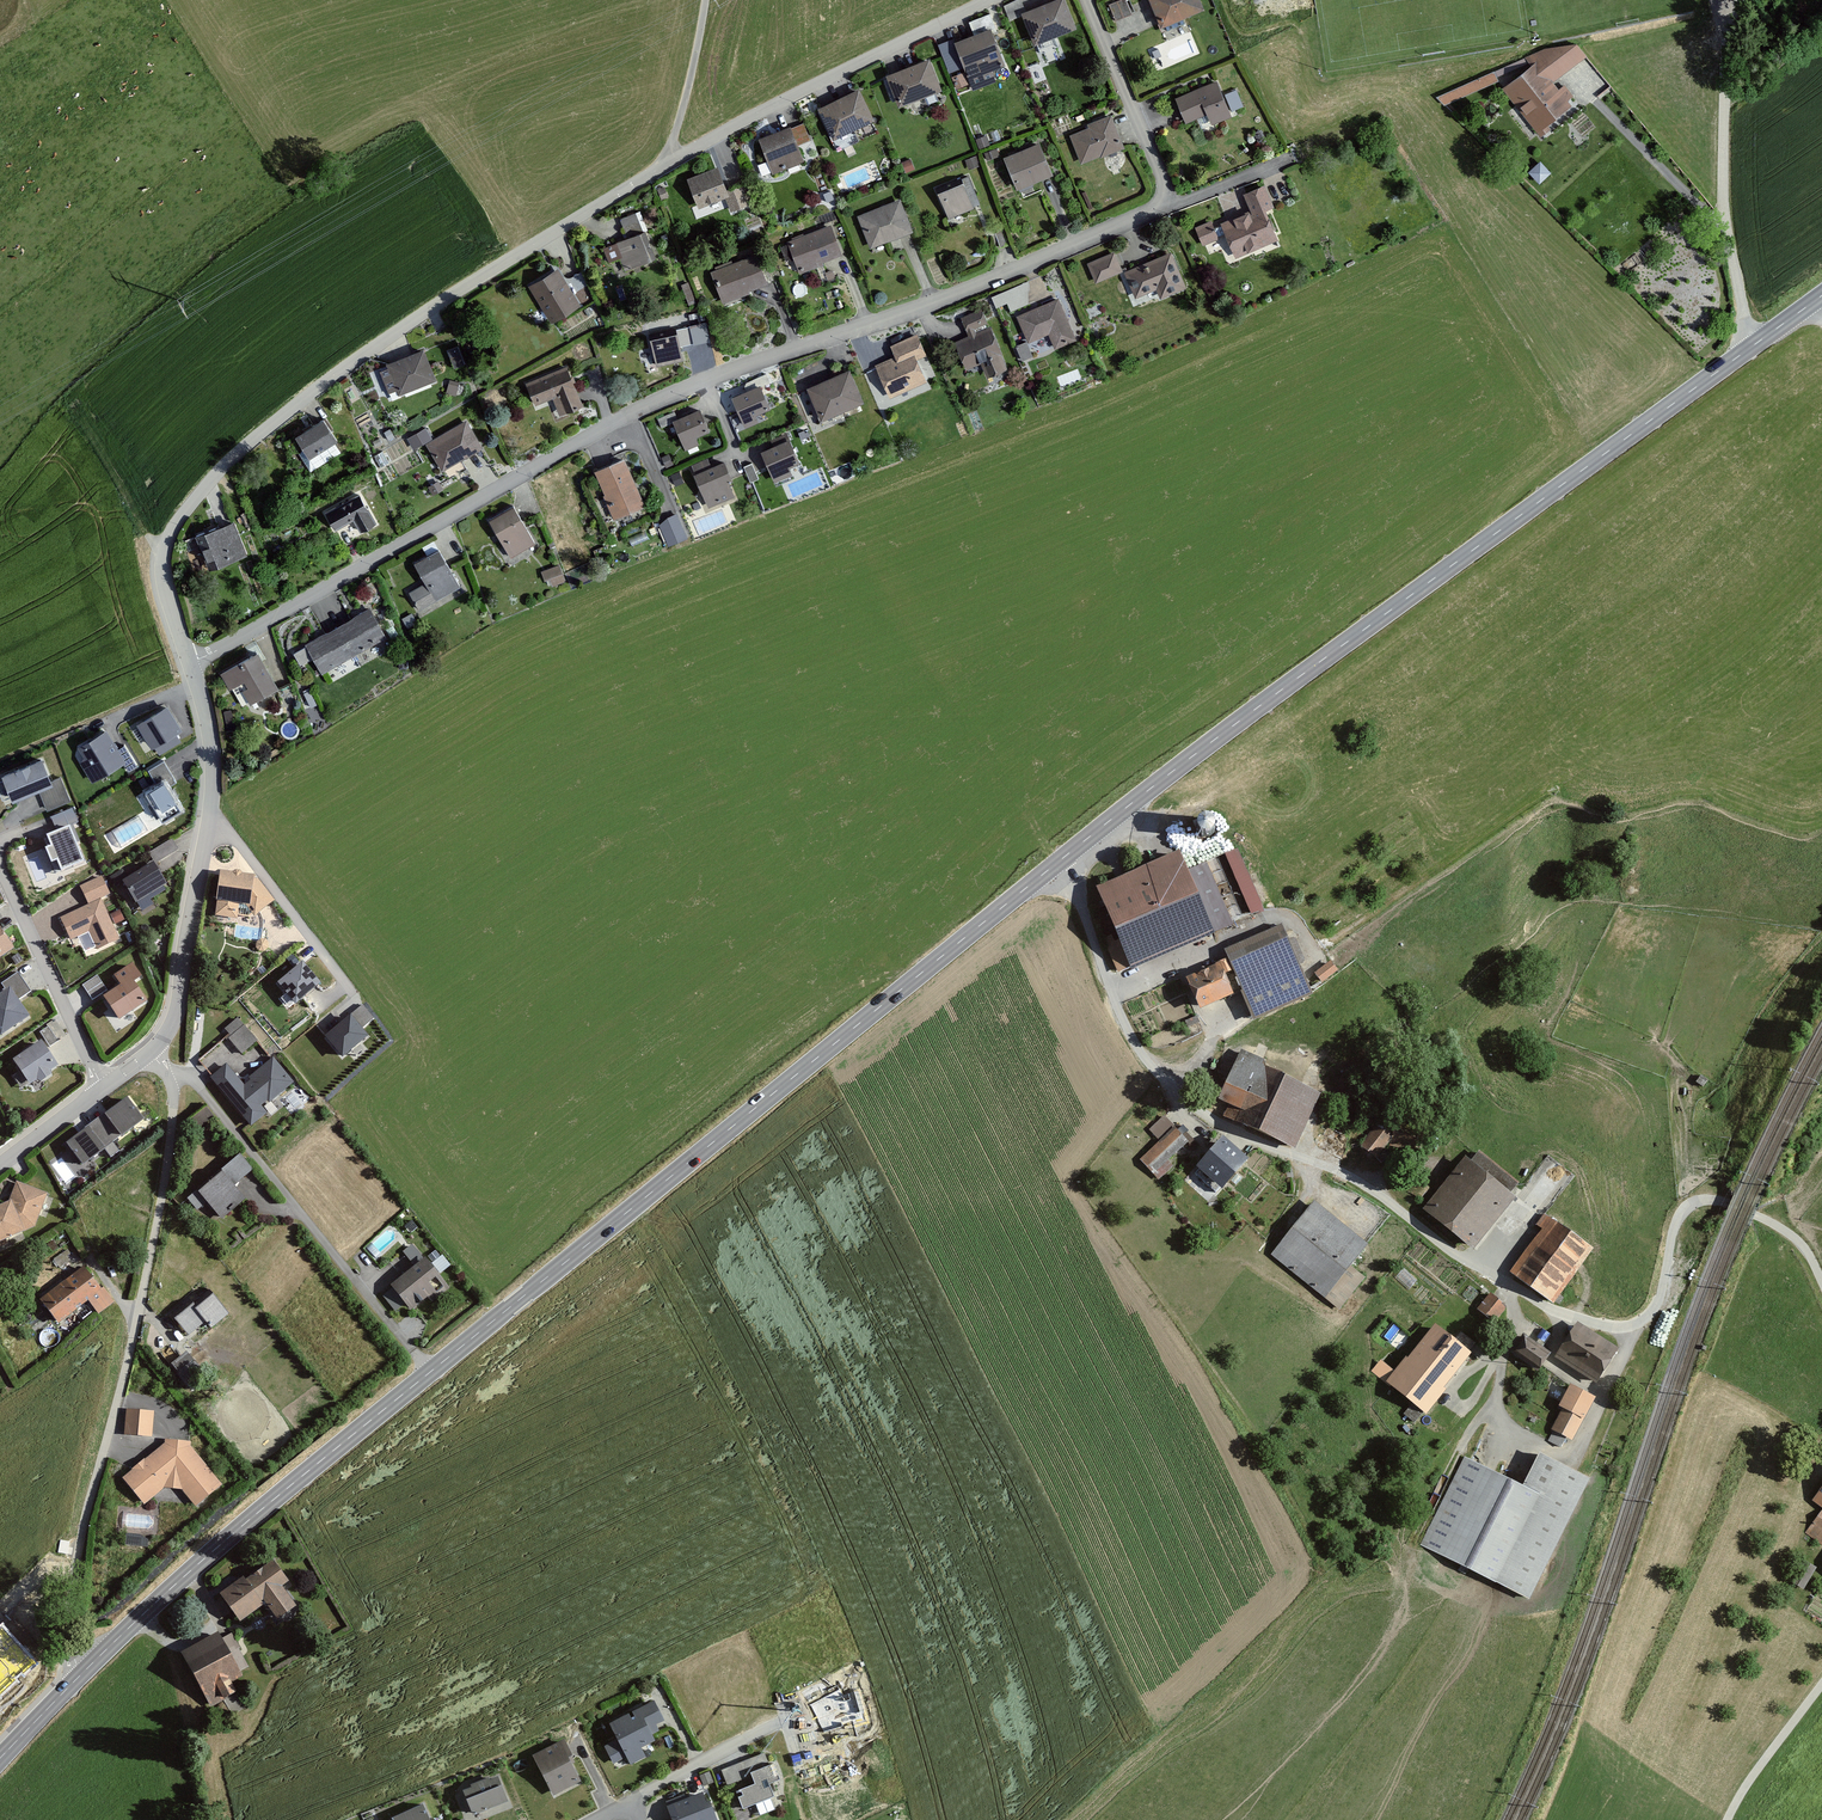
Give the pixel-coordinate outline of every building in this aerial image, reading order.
[(1003,5),(1009,19),(1019,15),(1032,46),(1074,29),(1063,0),(1043,0),(1024,8),(1020,0),(1016,0),(1003,5)] [(1106,2),(1114,20),(1130,13),(1125,0),(1111,0),(1106,2)] [(1156,24),(1199,7),(1197,0),(1146,0),(1156,24)] [(988,26),(951,39),(964,77),(1001,64),(988,26)] [(1528,67),(1500,89),(1538,138),(1550,128),(1548,124),(1574,104),(1570,99),(1575,95),(1562,78),(1587,60),(1575,43),(1526,56),(1528,67)] [(924,59),(882,75),(894,106),(936,91),(924,59)] [(1494,68),(1439,92),(1443,102),(1499,78),(1494,68)] [(1216,80),(1172,97),(1181,122),(1202,114),(1206,125),(1229,116),(1216,80)] [(857,88),(814,106),(827,136),(870,117),(857,88)] [(1086,127),(1068,134),(1079,163),(1120,148),(1108,114),(1084,123),(1086,127)] [(804,119),(755,136),(768,175),(803,164),(797,146),(811,141),(804,119)] [(1037,140),(998,155),(1012,188),(1050,173),(1037,140)] [(1529,168),(1541,180),(1552,169),(1541,157),(1529,168)] [(712,166),(685,178),(698,208),(722,198),(728,213),(750,204),(742,184),(723,192),(712,166)] [(963,180),(934,192),(945,219),(974,207),(963,180)] [(1245,208),(1215,221),(1230,258),(1273,240),(1261,209),(1273,205),(1263,180),(1238,190),(1245,208)] [(896,198),(852,214),(865,248),(909,232),(896,198)] [(623,237),(606,244),(618,271),(655,257),(637,212),(616,220),(623,237)] [(1208,220),(1192,226),(1200,245),(1215,239),(1208,220)] [(829,223),(782,238),(793,271),(840,255),(829,223)] [(1113,252),(1087,262),(1094,281),(1120,270),(1113,252)] [(755,253),(707,270),(717,301),(765,284),(755,253)] [(1170,254),(1122,273),(1132,298),(1154,289),(1158,299),(1184,288),(1170,254)] [(555,267),(522,285),(544,324),(591,299),(578,275),(564,283),(555,267)] [(1057,295),(1014,314),(1027,342),(1047,333),(1053,347),(1075,338),(1057,295)] [(966,336),(950,341),(961,371),(979,364),(985,380),(1008,371),(985,308),(960,317),(966,336)] [(687,327),(643,336),(650,367),(680,361),(678,348),(691,345),(687,327)] [(916,335),(888,346),(892,356),(872,364),(884,396),(932,378),(916,335)] [(422,347),(374,365),(387,397),(434,379),(422,347)] [(566,364),(524,382),(533,406),(556,396),(563,413),(583,405),(566,364)] [(847,370),(805,388),(819,421),(861,403),(847,370)] [(757,379),(721,392),(735,430),(756,423),(754,415),(768,409),(757,379)] [(699,404),(667,417),(681,450),(696,443),(694,437),(710,431),(699,404)] [(319,419),(291,436),(310,468),(338,451),(319,419)] [(464,420),(424,442),(438,469),(479,448),(464,420)] [(412,444),(432,437),(428,425),(407,432),(412,444)] [(786,438),(757,449),(770,484),(790,476),(787,468),(796,465),(786,438)] [(622,458),(590,471),(608,518),(641,506),(622,458)] [(720,460),(689,472),(703,511),(735,499),(720,460)] [(356,496),(324,514),(333,529),(350,520),(358,534),(373,526),(356,496)] [(511,506),(486,521),(508,559),(533,545),(511,506)] [(668,543),(689,535),(680,510),(659,518),(668,543)] [(231,519),(192,533),(204,568),(243,554),(231,519)] [(437,548),(410,561),(421,583),(406,591),(416,609),(457,588),(437,548)] [(560,564),(541,571),(547,587),(566,580),(560,564)] [(367,605),(299,643),(317,675),(385,638),(367,605)] [(254,649),(216,671),(226,688),(234,683),(246,703),(275,686),(254,649)] [(167,707),(136,726),(152,751),(182,733),(167,707)] [(104,727),(70,746),(90,780),(123,762),(104,727)] [(0,775),(0,779),(8,800),(37,789),(46,810),(68,801),(57,775),(50,778),(42,759),(0,775)] [(155,785),(143,792),(162,823),(181,811),(168,791),(179,784),(165,760),(147,771),(155,785)] [(49,817),(57,835),(69,830),(79,826),(72,808),(49,817)] [(57,835),(45,840),(49,850),(45,852),(50,863),(53,861),(61,878),(85,867),(69,830),(57,835)] [(169,839),(147,853),(155,865),(176,851),(169,839)] [(1250,911),(1264,906),(1238,844),(1225,850),(1250,911)] [(1177,854),(1090,885),(1120,969),(1208,937),(1177,854)] [(143,856),(112,876),(131,907),(163,887),(143,856)] [(251,876),(216,871),(210,915),(234,918),(235,907),(245,908),(253,914),(271,902),(251,876)] [(87,903),(57,916),(67,939),(85,931),(93,951),(118,940),(102,900),(110,896),(101,875),(79,884),(87,903)] [(1279,926),(1220,950),(1248,1021),(1307,998),(1279,926)] [(11,948),(0,932),(0,955),(11,948)] [(1317,969),(1324,979),(1341,967),(1333,957),(1317,969)] [(322,985),(303,961),(277,982),(296,1006),(322,985)] [(138,979),(128,962),(108,973),(117,989),(100,999),(114,1022),(142,1005),(129,984),(138,979)] [(1214,965),(1181,978),(1193,1009),(1226,996),(1214,965)] [(0,993),(0,1034),(24,1017),(13,1001),(28,991),(15,971),(0,981),(0,985),(4,991),(0,993)] [(83,981),(92,996),(107,987),(98,973),(83,981)] [(361,1003),(352,1011),(364,1025),(374,1017),(361,1003)] [(352,1011),(348,1007),(316,1033),(340,1062),(372,1035),(364,1025),(352,1011)] [(238,1014),(223,1026),(243,1050),(258,1038),(238,1014)] [(53,1019),(38,1030),(48,1045),(64,1034),(53,1019)] [(35,1042),(6,1062),(25,1089),(53,1069),(35,1042)] [(1317,1091),(1234,1053),(1210,1106),(1292,1144),(1317,1091)] [(223,1061),(206,1075),(248,1126),(265,1113),(259,1106),(288,1083),(269,1061),(241,1083),(223,1061)] [(128,1095),(96,1118),(112,1140),(145,1117),(128,1095)] [(207,1104),(193,1113),(198,1122),(213,1113),(207,1104)] [(1164,1111),(1148,1126),(1159,1138),(1140,1156),(1155,1172),(1191,1138),(1164,1111)] [(96,1118),(62,1142),(78,1165),(112,1140),(96,1118)] [(1361,1143),(1380,1156),(1390,1141),(1409,1154),(1420,1138),(1400,1124),(1396,1131),(1378,1118),(1361,1143)] [(1243,1160),(1219,1138),(1193,1166),(1217,1188),(1243,1160)] [(236,1155),(183,1203),(195,1216),(205,1207),(219,1222),(244,1198),(235,1188),(251,1172),(236,1155)] [(1511,1197),(1463,1159),(1422,1210),(1470,1248),(1511,1197)] [(0,1204),(0,1242),(36,1228),(48,1193),(13,1181),(6,1202),(0,1204)] [(1360,1237),(1310,1199),(1269,1253),(1319,1291),(1360,1237)] [(1588,1250),(1543,1219),(1508,1270),(1553,1301),(1588,1250)] [(412,1265),(384,1286),(408,1316),(431,1298),(445,1287),(411,1244),(401,1252),(412,1265)] [(80,1265),(36,1300),(56,1326),(85,1303),(93,1314),(109,1301),(80,1265)] [(204,1289),(167,1319),(188,1345),(225,1315),(204,1289)] [(1502,1307),(1486,1295),(1473,1311),(1490,1324),(1502,1307)] [(1614,1347),(1574,1322),(1553,1356),(1593,1380),(1614,1347)] [(1472,1355),(1431,1324),(1387,1382),(1428,1413),(1472,1355)] [(1544,1354),(1515,1336),(1504,1354),(1533,1372),(1544,1354)] [(1377,1378),(1390,1370),(1382,1357),(1370,1365),(1377,1378)] [(1563,1407),(1552,1428),(1572,1438),(1595,1395),(1571,1382),(1559,1404),(1563,1407)] [(152,1410),(123,1408),(122,1434),(151,1436),(152,1410)] [(163,1439),(117,1477),(140,1505),(160,1488),(179,1490),(194,1508),(222,1485),(187,1442),(163,1439)] [(1519,1485),(1463,1458),(1420,1546),(1531,1600),(1589,1480),(1534,1453),(1519,1485)] [(1814,1500),(1821,1506),(1821,1489),(1814,1500)] [(1805,1533),(1821,1545),(1821,1509),(1805,1533)] [(70,1541),(60,1539),(58,1552),(68,1554),(70,1541)] [(269,1558),(220,1595),(238,1618),(262,1600),(276,1617),(293,1605),(281,1589),(288,1583),(269,1558)] [(0,1630),(0,1691),(35,1660),(4,1626),(0,1630)] [(214,1632),(179,1653),(208,1702),(244,1680),(238,1670),(248,1664),(230,1635),(219,1642),(214,1632)] [(829,1682),(805,1692),(822,1735),(846,1725),(859,1708),(855,1693),(835,1699),(829,1682)] [(648,1698),(602,1721),(611,1739),(600,1745),(610,1766),(623,1760),(625,1766),(645,1756),(640,1746),(650,1741),(645,1732),(651,1729),(648,1722),(658,1717),(648,1698)] [(558,1741),(530,1754),(551,1797),(578,1784),(558,1741)] [(718,1769),(725,1786),(747,1777),(749,1782),(730,1789),(734,1800),(728,1802),(735,1819),(746,1819),(775,1809),(764,1782),(775,1778),(764,1751),(718,1769)] [(493,1774),(456,1788),(466,1814),(503,1800),(493,1774)] [(665,1804),(671,1819),(712,1819),(713,1819),(701,1789),(665,1804)] [(387,1816),(388,1819),(426,1819),(419,1803),(387,1816)]
